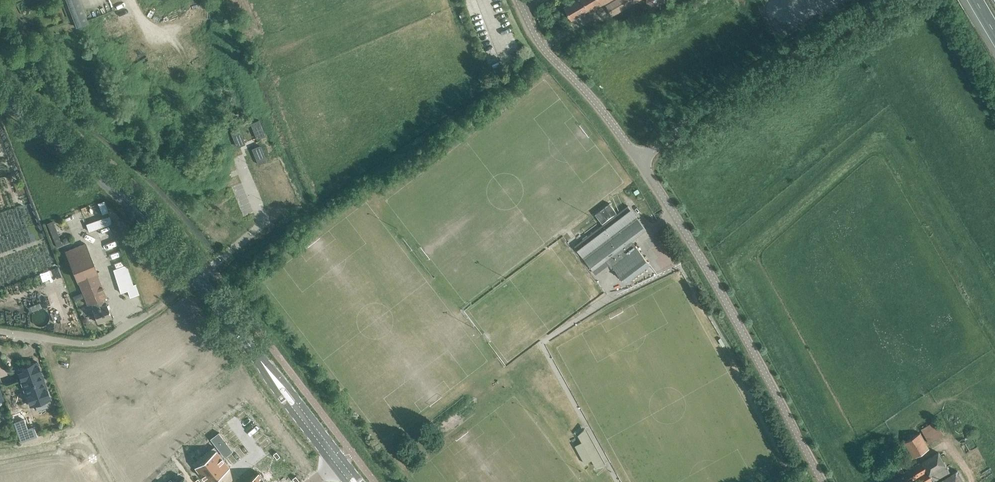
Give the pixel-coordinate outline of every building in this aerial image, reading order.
[(77,27),(88,22),(79,0),(66,0),(77,27)] [(564,6),(572,19),(589,9),(590,12),(610,0),(574,0),(564,6)] [(638,0),(616,0),(607,5),(613,15),(638,0)] [(260,121),(252,124),(258,140),(266,137),(260,121)] [(240,129),(232,132),(238,148),(246,145),(240,129)] [(259,143),(251,146),(258,163),(266,159),(259,143)] [(21,193),(26,191),(23,182),(17,184),(21,193)] [(108,212),(104,200),(98,203),(102,214),(108,212)] [(594,231),(575,246),(593,270),(593,269),(594,270),(596,274),(610,263),(618,273),(622,278),(625,283),(650,264),(637,246),(632,240),(646,229),(628,205),(617,213),(616,212),(612,206),(610,203),(595,214),(598,217),(602,223),(603,224),(594,231)] [(109,215),(86,224),(89,231),(112,222),(109,215)] [(63,244),(53,221),(47,223),(57,247),(63,244)] [(94,308),(92,309),(97,322),(111,317),(106,303),(104,304),(102,298),(106,297),(98,276),(98,275),(85,243),(65,251),(78,284),(79,283),(87,304),(92,302),(94,308)] [(130,297),(139,294),(135,283),(133,284),(126,264),(113,269),(120,292),(127,290),(130,297)] [(28,307),(29,312),(41,307),(39,303),(28,307)] [(30,405),(35,404),(37,411),(48,407),(46,400),(50,398),(37,361),(17,368),(30,405)] [(936,421),(921,429),(929,443),(944,435),(936,421)] [(920,432),(904,442),(914,457),(929,448),(920,432)] [(214,446),(204,454),(220,475),(230,466),(214,446)] [(933,455),(923,461),(924,464),(921,466),(920,463),(900,475),(897,469),(884,477),(888,481),(928,481),(933,479),(934,479),(949,470),(939,452),(933,455)] [(193,463),(208,481),(210,481),(220,475),(204,454),(193,463)] [(942,478),(944,481),(963,481),(956,470),(942,478)] [(246,481),(267,481),(259,472),(246,481)]
